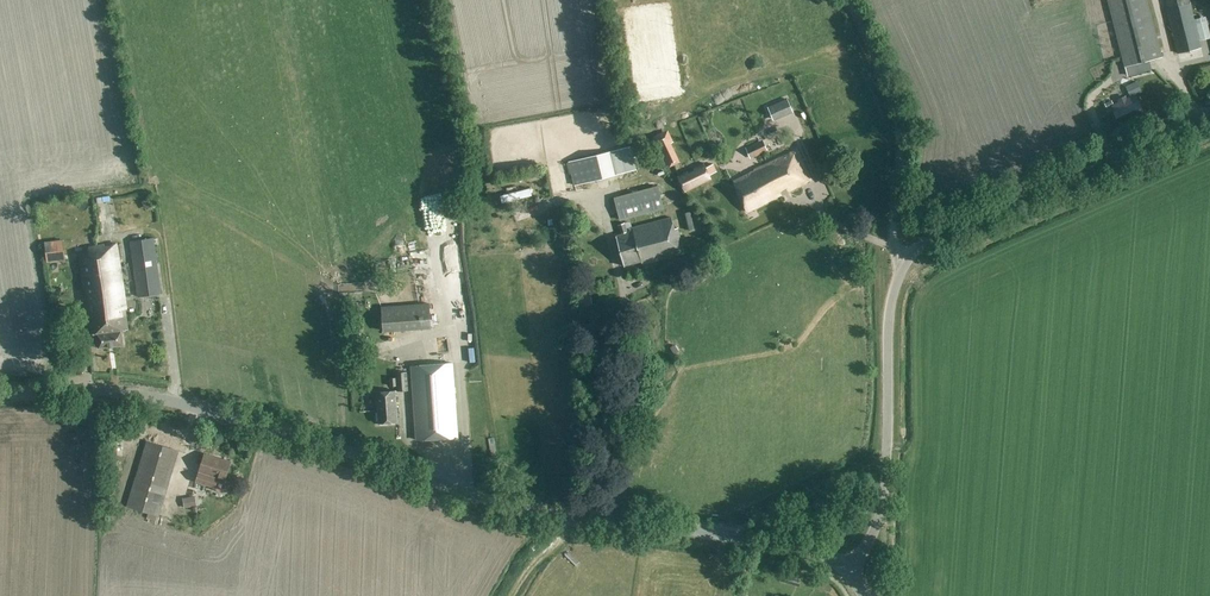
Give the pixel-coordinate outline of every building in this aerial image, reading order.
[(1125,67),(1162,57),(1147,0),(1108,0),(1125,67)] [(1167,11),(1178,54),(1201,48),(1189,0),(1168,0),(1171,10),(1167,11)] [(773,119),(792,110),(788,100),(768,109),(773,119)] [(1118,111),(1119,113),(1115,115),(1118,124),(1142,113),(1138,102),(1118,111)] [(745,147),(750,159),(769,152),(763,140),(745,147)] [(575,185),(637,169),(631,146),(569,162),(575,185)] [(754,171),(755,172),(733,182),(747,213),(810,182),(796,152),(754,171)] [(709,178),(702,164),(677,177),(683,190),(709,178)] [(710,175),(722,172),(720,164),(708,167),(710,175)] [(510,190),(512,199),(543,193),(542,184),(510,190)] [(658,187),(615,198),(620,220),(663,208),(658,187)] [(532,204),(525,208),(529,217),(536,213),(532,204)] [(619,225),(622,235),(616,236),(624,266),(642,261),(642,264),(685,253),(678,228),(674,229),(671,217),(632,228),(633,232),(628,233),(626,224),(619,225)] [(130,241),(138,296),(162,293),(153,238),(130,241)] [(63,240),(44,242),(47,263),(66,260),(63,240)] [(117,243),(96,246),(98,262),(99,262),(104,300),(111,347),(123,345),(121,331),(128,330),(117,243)] [(89,250),(80,255),(90,335),(97,334),(98,349),(111,347),(104,300),(99,262),(98,262),(96,246),(89,247),(89,250)] [(424,264),(436,261),(431,246),(419,249),(424,264)] [(382,309),(384,332),(432,328),(430,305),(382,309)] [(412,367),(417,440),(459,437),(453,364),(412,367)] [(407,372),(397,373),(399,391),(409,390),(407,372)] [(395,391),(376,393),(379,424),(398,422),(395,391)] [(127,506),(158,515),(178,452),(147,443),(127,506)] [(197,482),(214,487),(215,490),(221,492),(224,491),(226,483),(225,480),(231,462),(205,454),(197,482)] [(184,508),(197,505),(195,496),(182,498),(184,508)]
